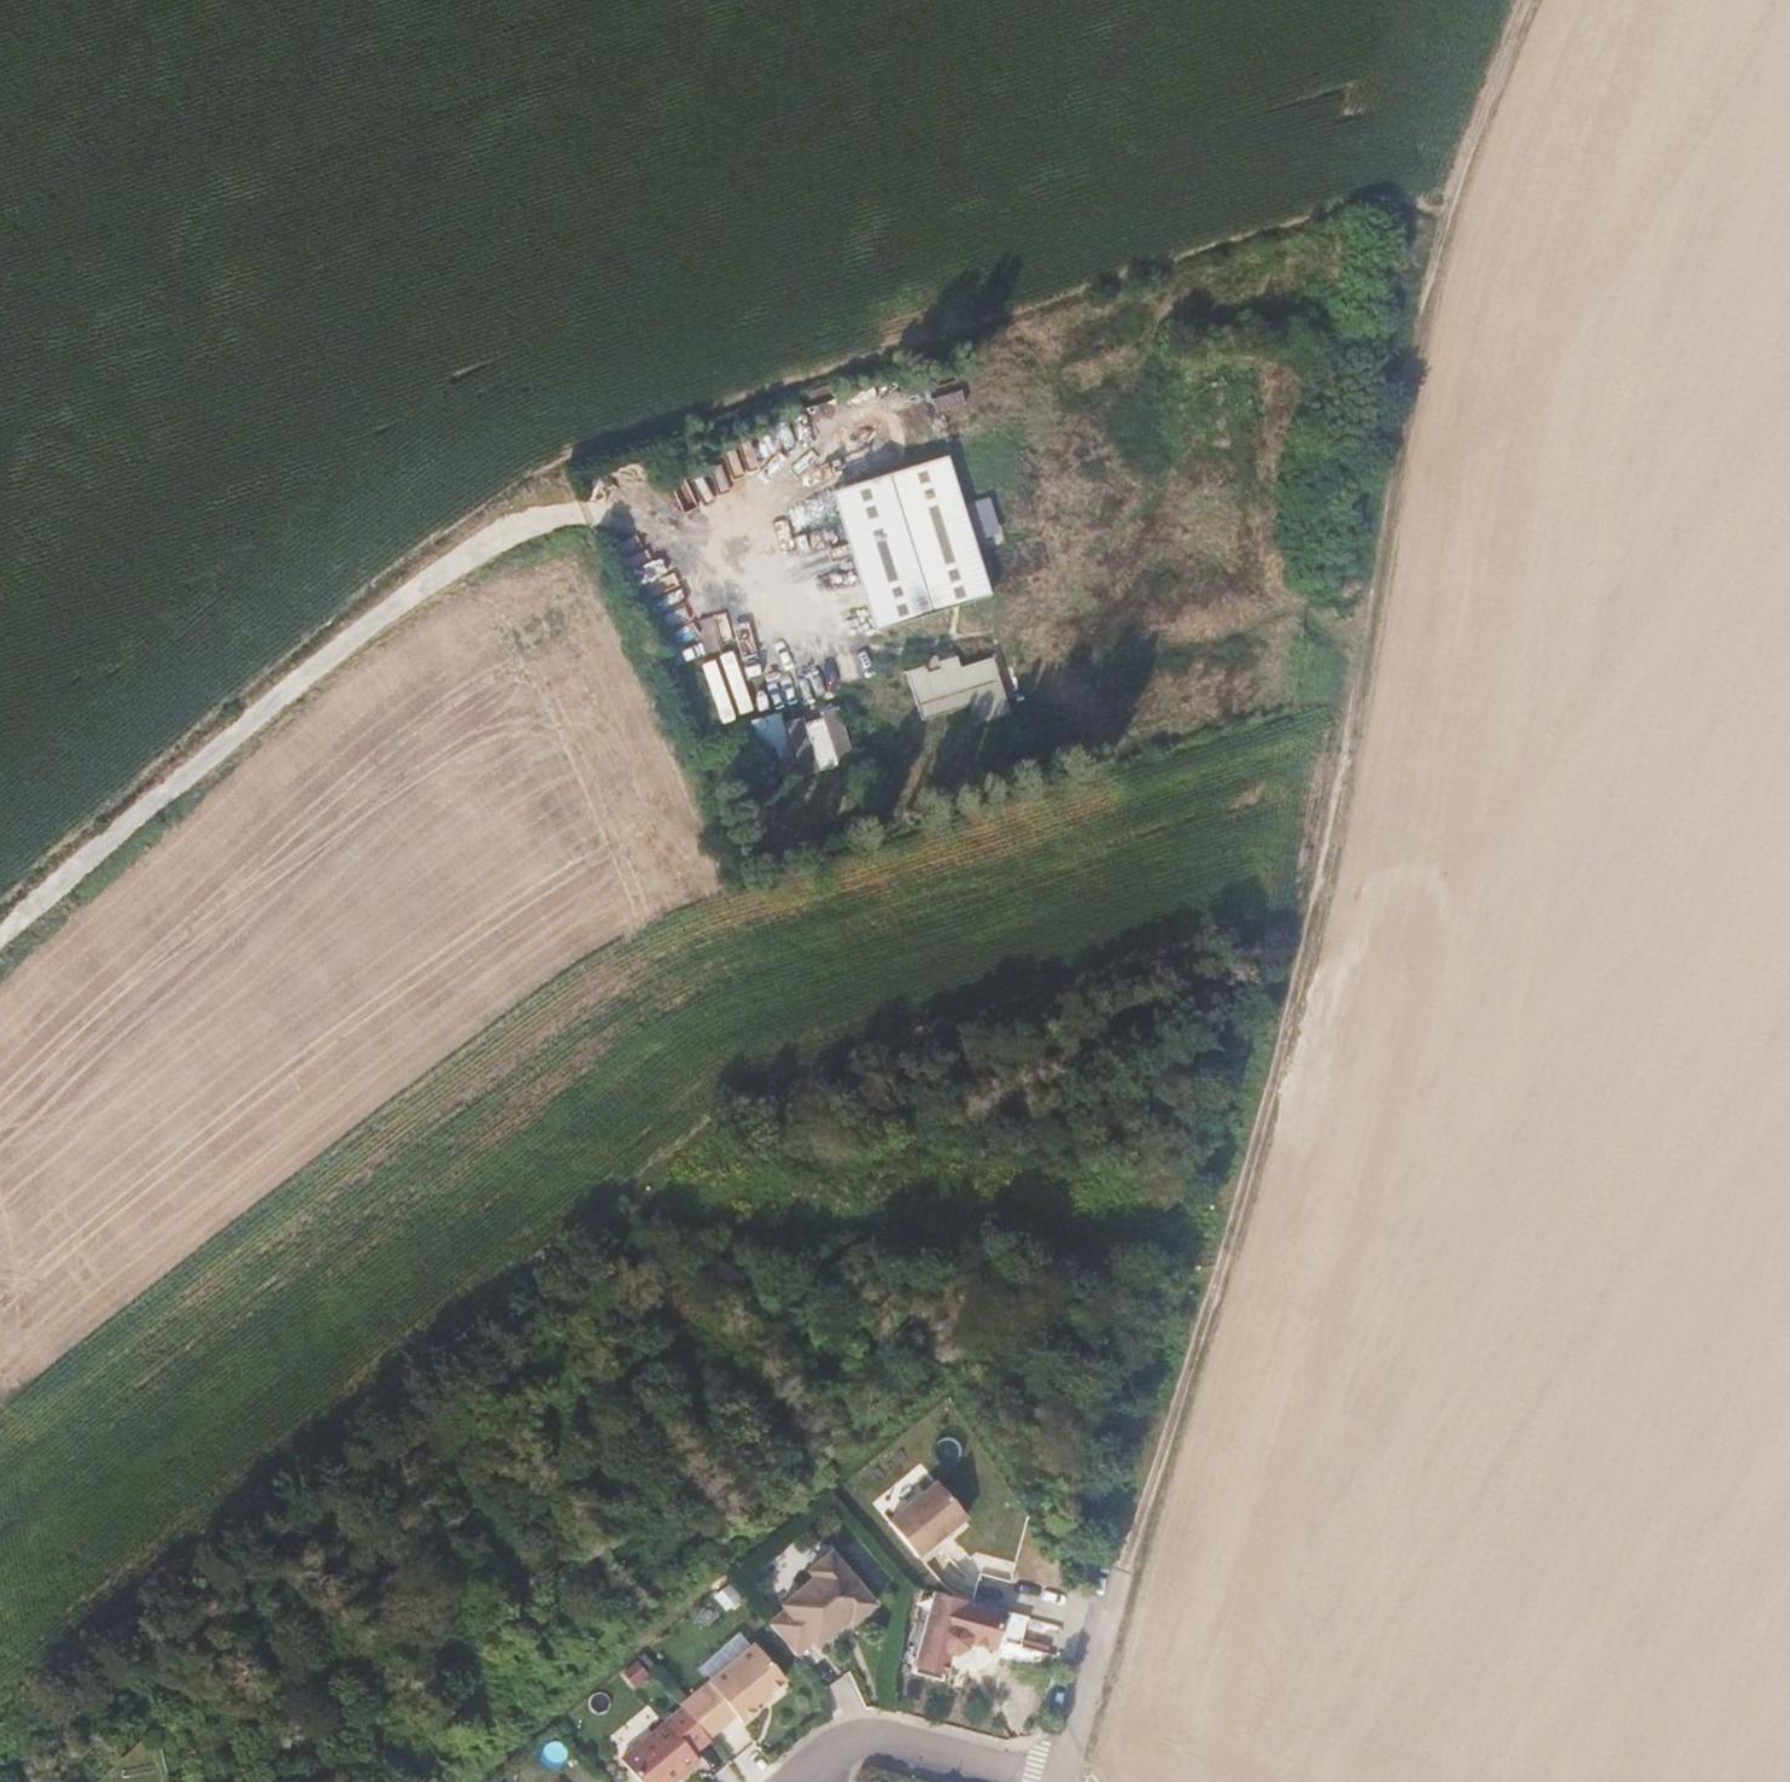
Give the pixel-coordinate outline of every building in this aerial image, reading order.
[(950,456),(836,491),(878,629),(992,594),(950,456)] [(957,659),(908,674),(923,721),(968,707),(974,726),(1014,714),(996,657),(960,668),(957,659)] [(962,1530),(935,1492),(885,1527),(910,1565),(962,1530)] [(852,1621),(875,1603),(830,1549),(806,1568),(812,1575),(779,1602),(784,1607),(768,1620),(794,1651),(810,1638),(816,1644),(841,1624),(836,1618),(844,1612),(849,1617),(852,1621)] [(1023,1623),(997,1617),(926,1599),(906,1679),(936,1687),(943,1658),(949,1660),(960,1655),(961,1648),(987,1656),(990,1645),(1014,1651),(1023,1623)] [(841,1624),(849,1617),(844,1612),(836,1618),(841,1624)] [(758,1706),(755,1703),(769,1692),(786,1678),(756,1642),(682,1703),(709,1735),(737,1713),(743,1720),(759,1708),(758,1706)] [(758,1706),(772,1695),(769,1692),(755,1703),(758,1706)] [(701,1757),(668,1717),(623,1754),(647,1781),(673,1781),(701,1757)]
